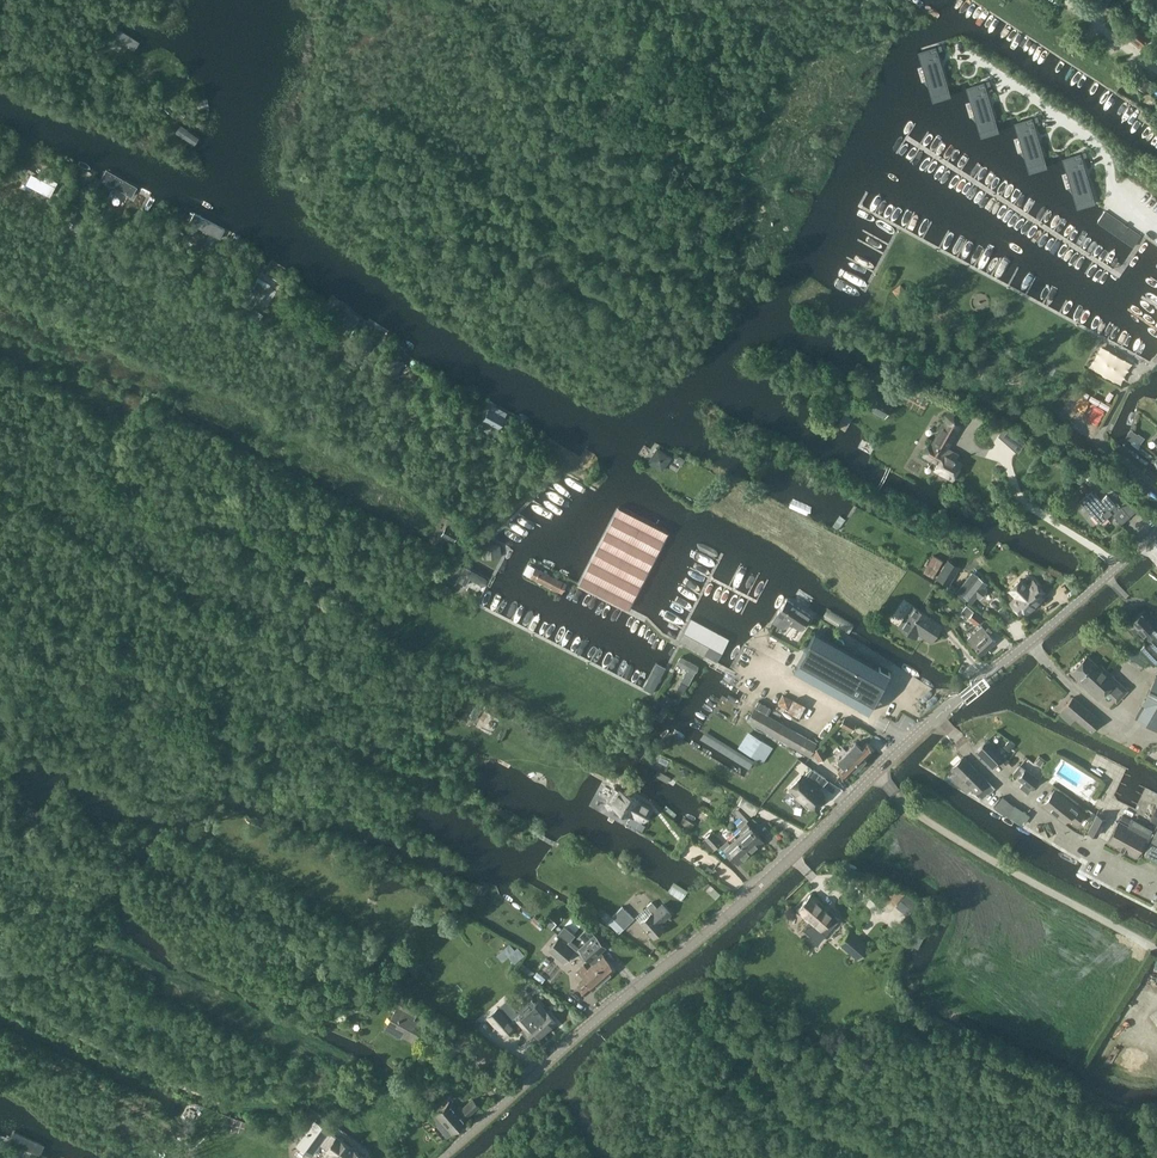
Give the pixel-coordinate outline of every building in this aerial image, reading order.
[(126,26),(119,36),(136,48),(143,36),(126,26)] [(1131,31),(1127,36),(1140,46),(1148,37),(1146,36),(1135,27),(1131,31)] [(105,45),(109,41),(103,36),(99,41),(105,45)] [(950,92),(948,87),(936,46),(922,50),(936,96),(950,92)] [(1144,91),(1151,81),(1143,75),(1136,86),(1144,91)] [(983,82),(970,86),(984,132),(998,128),(997,123),(984,81),(983,82)] [(197,110),(209,108),(207,98),(196,100),(197,110)] [(1151,123),(1154,117),(1146,112),(1142,117),(1151,123)] [(1032,117),(1018,121),(1030,159),(1043,155),(1044,155),(1032,117)] [(191,118),(184,123),(197,142),(205,137),(191,118)] [(1080,153),(1067,157),(1080,203),(1094,199),(1080,153)] [(84,182),(90,172),(69,160),(63,170),(84,182)] [(134,196),(139,186),(108,168),(102,178),(134,196)] [(46,180),(34,173),(32,177),(31,177),(29,182),(31,184),(32,183),(52,193),(58,180),(48,175),(46,180)] [(79,222),(85,206),(73,201),(67,218),(79,222)] [(1105,211),(1097,223),(1133,248),(1141,236),(1105,211)] [(223,239),(228,228),(197,213),(191,224),(223,239)] [(262,302),(271,288),(260,281),(256,288),(250,285),(246,292),(251,295),(248,300),(252,302),(255,297),(262,302)] [(352,330),(362,317),(346,304),(341,311),(345,315),(341,321),(352,330)] [(260,319),(263,314),(256,309),(253,314),(260,319)] [(368,355),(374,343),(363,338),(358,350),(368,355)] [(392,377),(401,362),(391,355),(381,369),(392,377)] [(874,394),(866,407),(884,417),(892,403),(874,394)] [(498,425),(503,416),(486,406),(480,415),(498,425)] [(947,449),(957,431),(962,425),(962,415),(954,410),(945,414),(945,421),(932,445),(929,443),(923,455),(937,463),(935,468),(953,478),(961,463),(955,460),(958,455),(947,449)] [(1140,444),(1144,438),(1138,433),(1134,440),(1140,444)] [(662,471),(670,458),(657,449),(648,462),(662,471)] [(682,465),(685,459),(679,455),(676,461),(682,465)] [(1101,500),(1093,490),(1081,501),(1100,524),(1112,514),(1121,524),(1130,517),(1138,509),(1126,501),(1120,506),(1118,503),(1115,505),(1107,495),(1101,500)] [(1136,490),(1133,495),(1138,498),(1141,493),(1136,490)] [(627,609),(667,532),(617,506),(577,584),(627,609)] [(454,542),(459,532),(447,525),(441,535),(454,542)] [(479,558),(498,557),(497,543),(478,544),(479,558)] [(933,576),(943,559),(933,554),(924,570),(933,576)] [(949,583),(959,566),(948,560),(937,579),(948,585),(949,583)] [(485,579),(462,566),(454,580),(460,583),(464,576),(480,586),(483,583),(485,579)] [(533,570),(527,567),(524,574),(557,590),(562,581),(535,568),(533,570)] [(977,579),(971,574),(958,590),(972,601),(977,596),(979,598),(986,590),(983,587),(986,584),(978,577),(977,579)] [(1065,578),(1060,575),(1056,579),(1060,583),(1065,578)] [(1022,579),(1012,589),(1019,596),(1013,602),(1023,612),(1027,609),(1029,611),(1044,596),(1042,594),(1045,590),(1035,580),(1029,586),(1022,579)] [(948,585),(946,588),(953,592),(956,587),(949,583),(948,585)] [(446,594),(450,588),(445,585),(441,591),(446,594)] [(802,628),(810,615),(786,600),(778,613),(802,628)] [(931,641),(942,625),(913,606),(900,627),(916,637),(918,633),(931,641)] [(977,624),(982,618),(967,606),(963,612),(977,624)] [(1145,608),(1128,625),(1136,633),(1139,631),(1149,641),(1141,649),(1154,662),(1156,659),(1156,622),(1155,624),(1153,622),(1156,619),(1150,612),(1149,613),(1145,608)] [(715,660),(727,638),(692,619),(680,641),(715,660)] [(837,629),(829,624),(824,633),(832,637),(837,629)] [(982,654),(995,641),(980,625),(978,627),(979,628),(968,639),(982,654)] [(800,653),(791,669),(846,699),(868,712),(889,672),(846,649),(813,630),(802,648),(801,651),(800,652),(800,653)] [(635,656),(623,678),(636,684),(647,662),(635,656)] [(687,684),(693,673),(696,670),(697,665),(680,656),(677,659),(675,663),(686,669),(679,680),(687,684)] [(1103,670),(1091,657),(1076,672),(1088,684),(1086,686),(1101,701),(1109,693),(1119,704),(1130,693),(1104,668),(1103,670)] [(656,663),(644,687),(653,692),(666,668),(656,663)] [(1156,677),(1135,719),(1156,732),(1156,731),(1156,677)] [(681,682),(677,689),(676,690),(683,694),(687,687),(688,686),(681,682)] [(670,708),(674,699),(668,696),(663,705),(670,708)] [(1103,723),(1076,699),(1062,715),(1072,725),(1077,719),(1093,734),(1103,723)] [(809,756),(816,743),(754,708),(747,720),(809,756)] [(844,718),(840,725),(846,728),(851,731),(855,724),(846,719),(844,718)] [(758,760),(764,752),(761,750),(765,743),(750,733),(740,747),(758,760)] [(347,752),(352,745),(346,741),(348,738),(341,734),(335,744),(347,752)] [(1008,761),(987,740),(985,738),(974,749),(991,766),(997,761),(1002,766),(1008,761)] [(1005,745),(1011,750),(1016,744),(1010,739),(1005,745)] [(856,742),(848,751),(861,763),(863,761),(866,758),(875,749),(868,742),(862,748),(856,742)] [(819,761),(826,757),(819,746),(813,750),(819,761)] [(847,751),(838,760),(844,766),(838,772),(846,778),(847,777),(854,769),(855,770),(861,763),(848,751),(847,751)] [(993,787),(962,756),(951,766),(955,770),(951,774),(958,783),(966,790),(970,787),(982,798),(993,787)] [(1026,768),(1031,761),(1026,758),(1022,764),(1026,768)] [(1028,793),(1038,779),(1019,765),(1012,774),(1024,783),(1020,787),(1028,793)] [(681,777),(689,774),(687,767),(679,770),(681,777)] [(802,776),(791,788),(792,790),(791,792),(798,799),(800,801),(808,808),(809,806),(812,808),(823,795),(817,789),(819,787),(820,788),(828,780),(811,768),(810,769),(803,777),(802,776)] [(663,773),(658,770),(655,776),(667,783),(670,777),(663,773)] [(614,787),(606,802),(616,807),(613,813),(623,818),(626,812),(631,815),(631,814),(643,820),(650,808),(638,801),(638,800),(614,787)] [(1076,824),(1085,812),(1055,788),(1041,805),(1063,822),(1068,817),(1076,824)] [(741,829),(735,835),(750,852),(762,840),(745,821),(750,816),(749,815),(750,814),(741,806),(735,811),(742,819),(736,824),(741,829)] [(40,821),(44,813),(31,808),(27,816),(40,821)] [(1085,816),(1092,819),(1095,813),(1089,810),(1085,816)] [(1131,818),(1123,813),(1120,819),(1119,819),(1107,840),(1136,856),(1147,836),(1148,837),(1153,828),(1132,817),(1131,818)] [(1095,818),(1085,833),(1094,839),(1104,823),(1095,818)] [(1144,854),(1156,860),(1156,831),(1156,830),(1144,854)] [(711,852),(715,848),(720,844),(711,833),(705,838),(700,843),(711,852)] [(735,835),(722,846),(737,863),(750,852),(735,835)] [(706,891),(711,886),(707,881),(702,887),(706,891)] [(681,901),(687,892),(673,883),(667,892),(681,901)] [(820,931),(834,915),(810,894),(796,910),(798,911),(796,913),(795,915),(796,920),(800,923),(804,923),(806,921),(808,920),(820,931)] [(907,916),(918,903),(908,894),(897,907),(907,916)] [(657,909),(652,902),(647,906),(653,913),(651,914),(641,923),(653,937),(663,928),(659,924),(670,914),(662,905),(657,909)] [(612,917),(601,906),(596,912),(619,934),(634,918),(622,907),(612,917)] [(531,922),(540,929),(540,930),(544,925),(535,917),(531,921),(531,922)] [(549,917),(544,923),(551,929),(557,923),(549,917)] [(575,936),(565,927),(564,927),(559,934),(570,943),(575,936)] [(858,961),(869,947),(851,931),(839,945),(858,961)] [(606,947),(595,934),(578,949),(587,959),(587,960),(591,965),(604,980),(615,970),(600,952),(606,947)] [(557,939),(555,937),(551,941),(553,943),(548,949),(564,963),(575,951),(559,937),(557,939)] [(509,943),(502,949),(507,955),(514,963),(525,954),(518,946),(515,949),(509,943)] [(578,949),(575,952),(585,962),(587,960),(587,959),(578,949)] [(530,978),(535,972),(522,962),(518,968),(530,978)] [(587,969),(586,968),(583,965),(577,971),(585,980),(578,987),(585,994),(592,988),(593,989),(604,980),(591,965),(587,969)] [(414,1042),(424,1025),(414,1019),(420,1008),(382,988),(377,996),(397,1007),(387,1025),(414,1042)] [(534,1006),(529,1000),(525,1000),(518,1007),(518,1010),(523,1016),(517,1020),(535,1040),(555,1022),(538,1002),(534,1006)] [(504,1036),(514,1027),(498,1008),(488,1017),(504,1036)] [(490,1088),(500,1078),(494,1071),(484,1081),(490,1088)] [(442,1108),(435,1114),(453,1133),(462,1124),(460,1122),(478,1105),(472,1098),(458,1111),(454,1107),(449,1102),(442,1108)] [(298,1144),(312,1154),(320,1143),(340,1157),(365,1157),(357,1151),(359,1148),(354,1145),(352,1147),(344,1142),(346,1139),(341,1135),(339,1138),(315,1121),(315,1120),(298,1144)] [(16,1131),(11,1142),(25,1148),(41,1155),(45,1145),(16,1131)] [(391,1140),(390,1140),(389,1140),(389,1141),(388,1141),(388,1142),(387,1142),(387,1143),(387,1144),(387,1145),(387,1146),(388,1146),(388,1147),(389,1147),(389,1148),(390,1148),(391,1148),(392,1148),(393,1148),(393,1147),(394,1147),(394,1146),(395,1146),(395,1145),(395,1144),(395,1143),(395,1142),(394,1142),(394,1141),(393,1141),(393,1140),(392,1140),(391,1140)]
